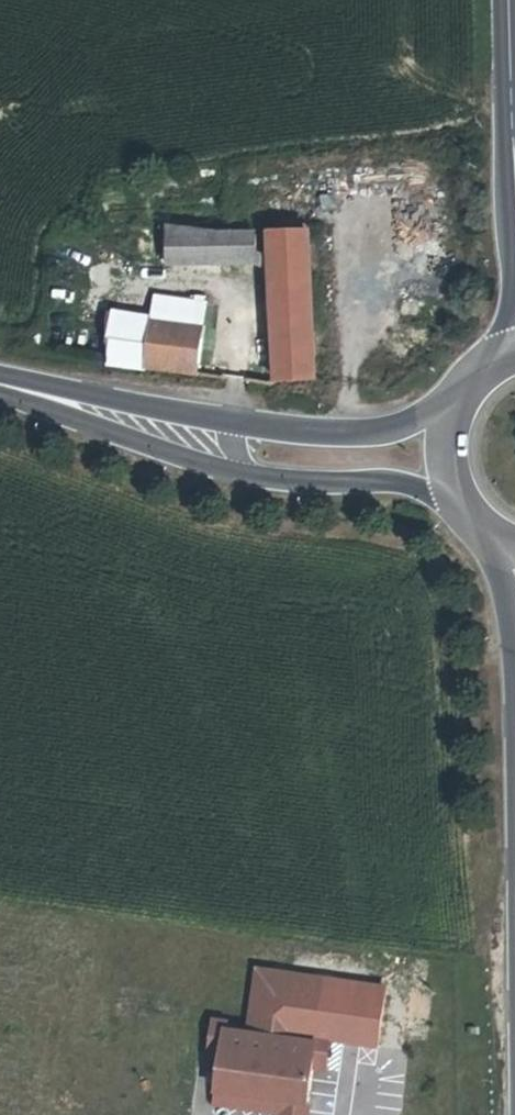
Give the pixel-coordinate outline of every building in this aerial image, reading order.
[(247,378),(264,381),(265,372),(309,370),(309,363),(308,295),(308,217),(276,218),(275,229),(250,228),(221,231),(219,267),(260,261),(260,255),(271,254),(271,360),(250,360),(247,378)] [(221,231),(174,235),(173,273),(219,267),(221,231)] [(90,359),(138,365),(143,316),(96,310),(90,359)] [(138,365),(189,371),(193,322),(143,316),(138,365)] [(204,1104),(274,1113),(274,1114),(303,1114),(308,1069),(324,1071),(328,1035),(298,1031),(305,970),(250,964),(242,1026),(213,1023),(204,1104)]
